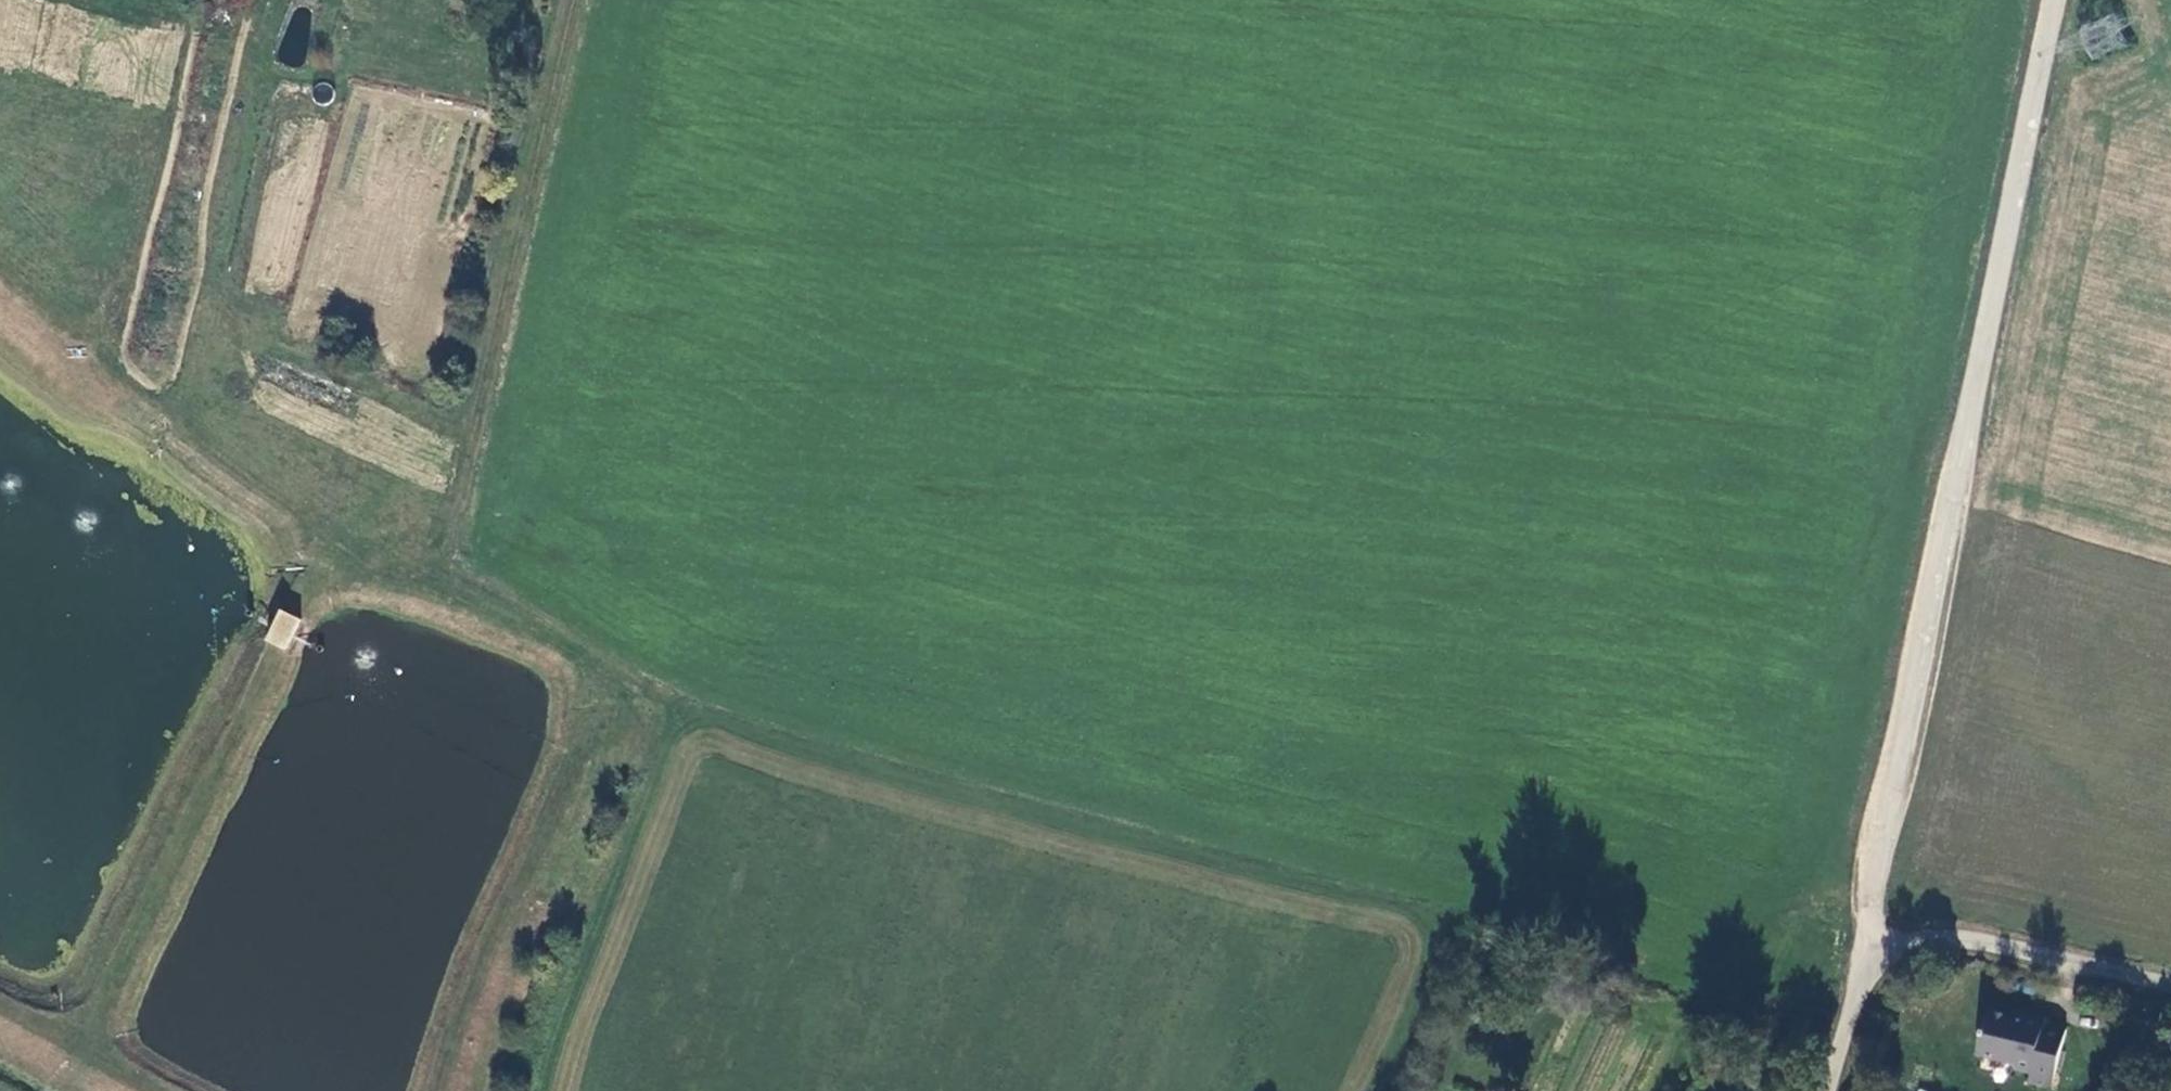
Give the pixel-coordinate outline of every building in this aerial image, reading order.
[(292,613),(278,642),(297,651),(312,623),(292,613)] [(1988,1009),(1977,1052),(2014,1061),(2012,1068),(2032,1073),(2030,1081),(2050,1086),(2064,1029),(2045,1024),(2046,1020),(2022,1013),(2021,1018),(1988,1009)]
